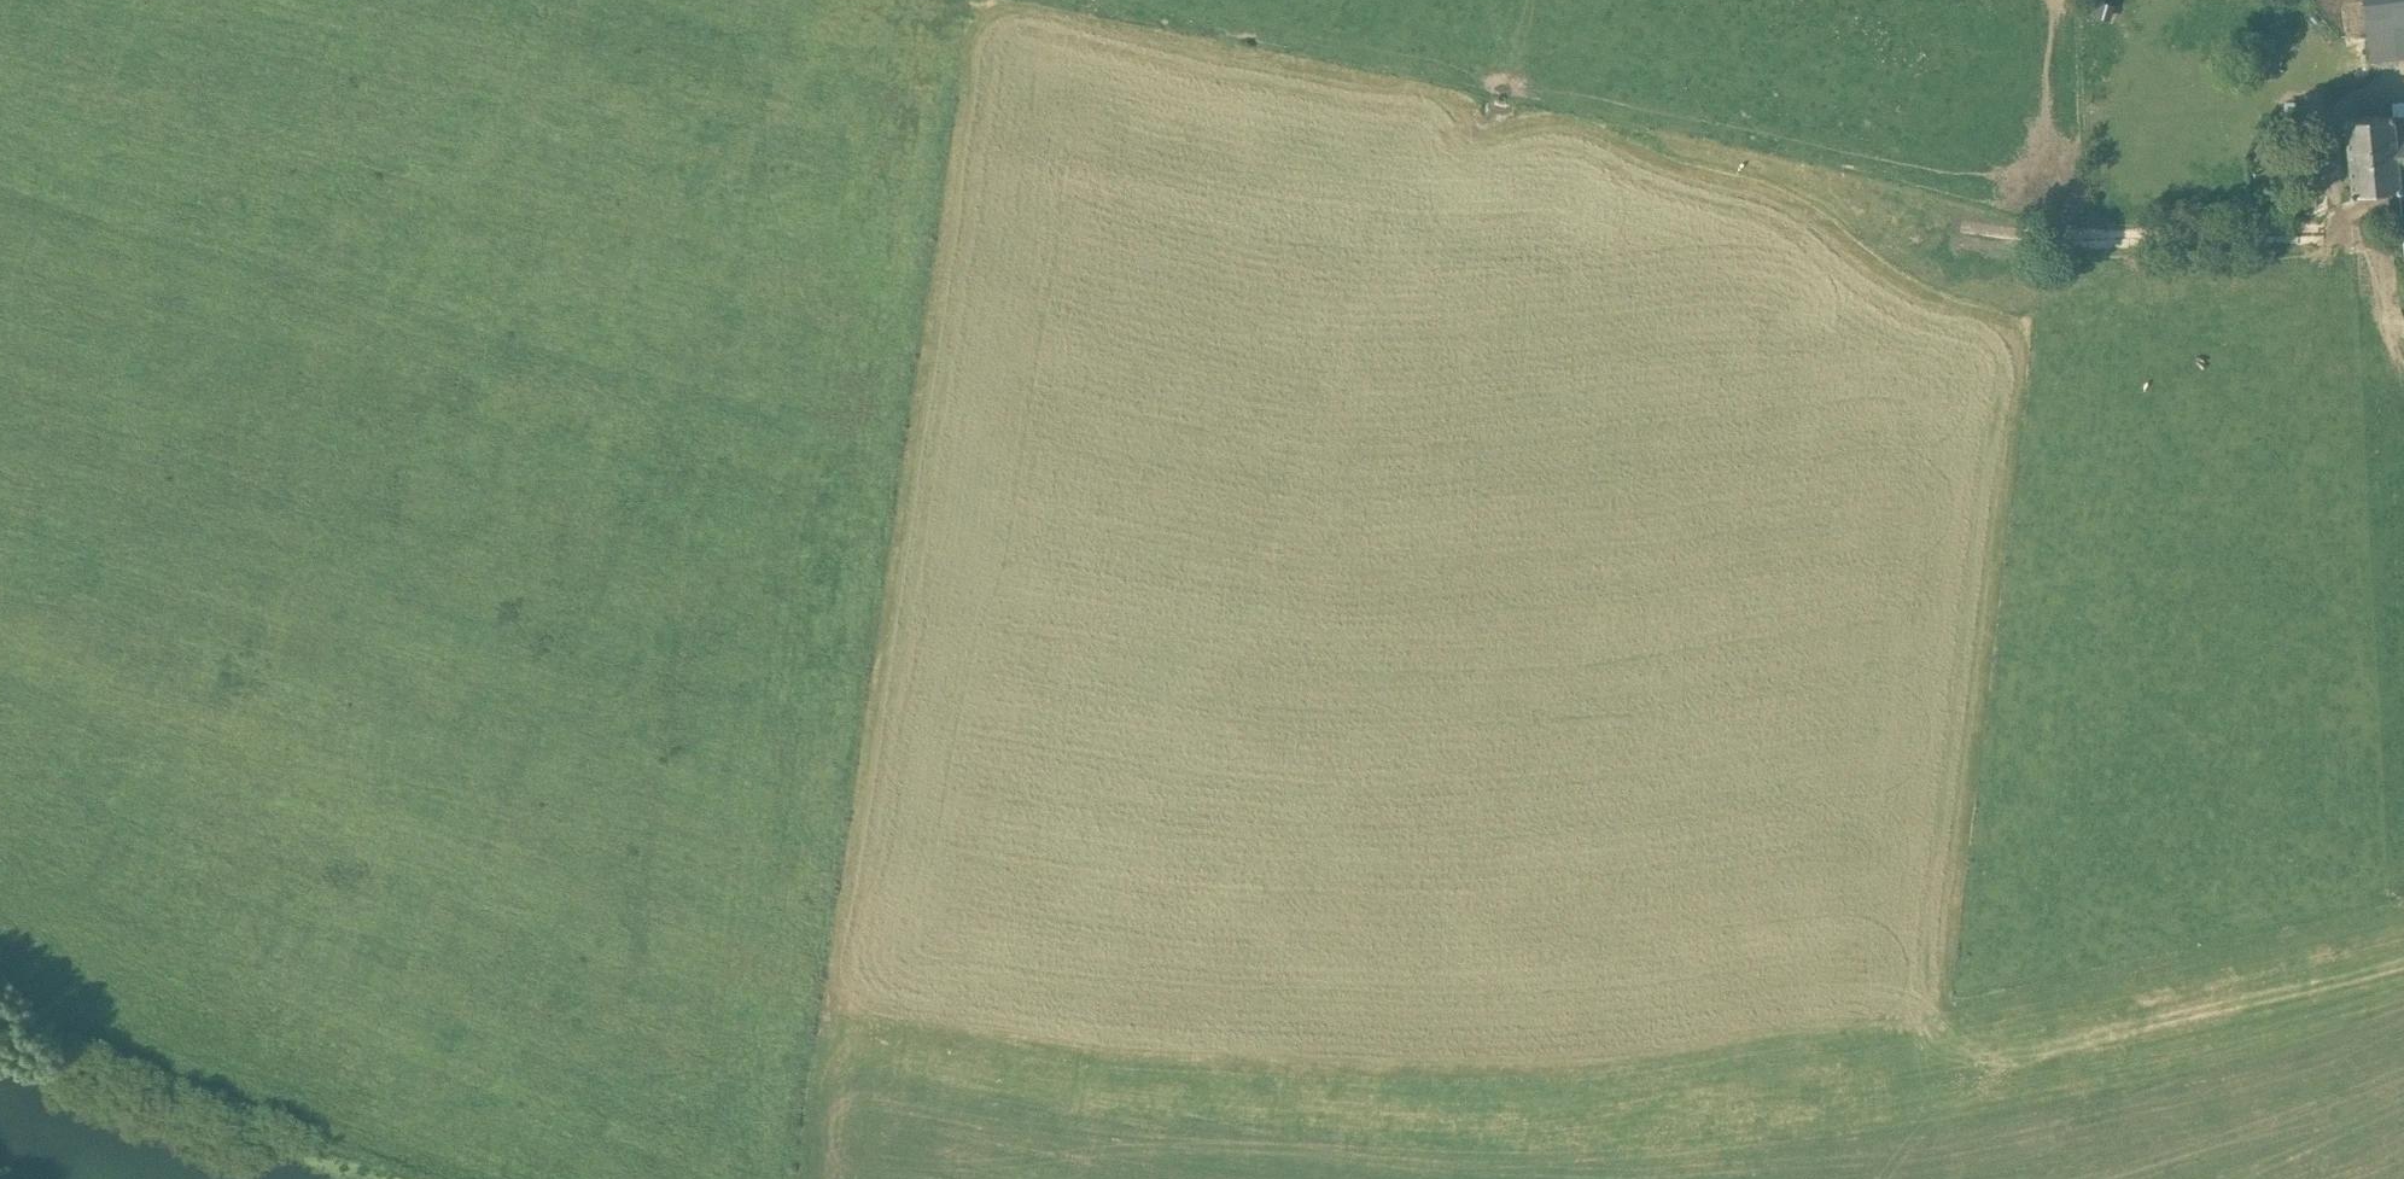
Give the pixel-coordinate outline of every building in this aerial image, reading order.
[(2373,60),(2403,56),(2403,0),(2366,0),(2373,60)] [(2395,114),(2346,119),(2354,194),(2402,189),(2403,189),(2403,186),(2395,117),(2395,114)] [(2395,117),(2403,186),(2403,116),(2395,117)]
